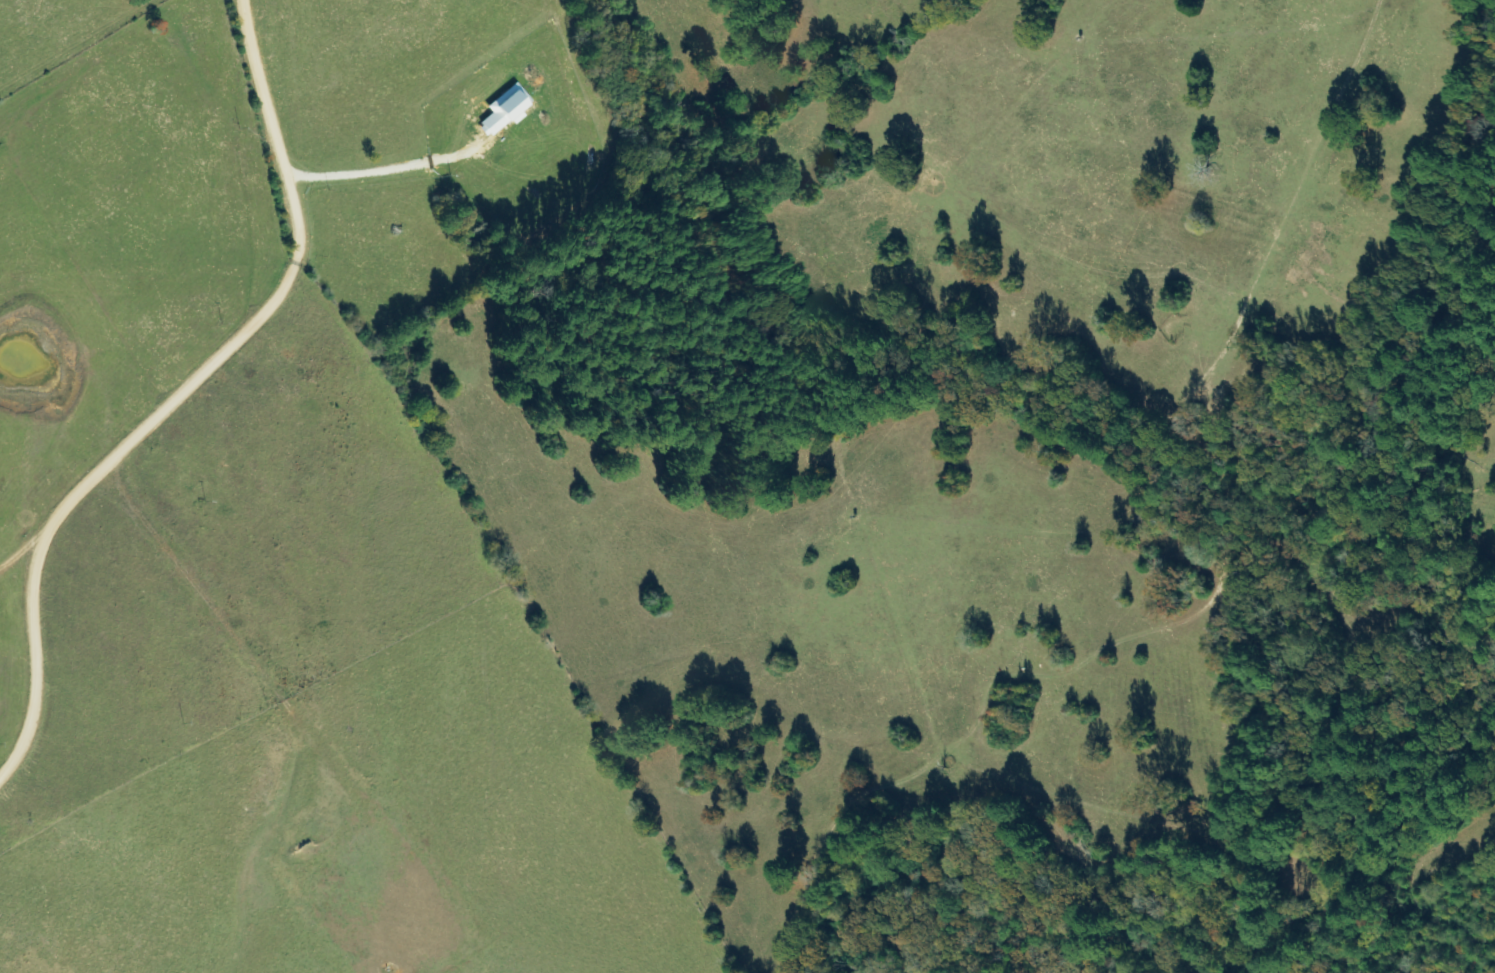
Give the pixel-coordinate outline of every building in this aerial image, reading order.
[(522,117),(518,111),(529,102),(516,84),(485,106),(491,113),(478,123),(488,136),(509,121),(512,125),(522,117)]
